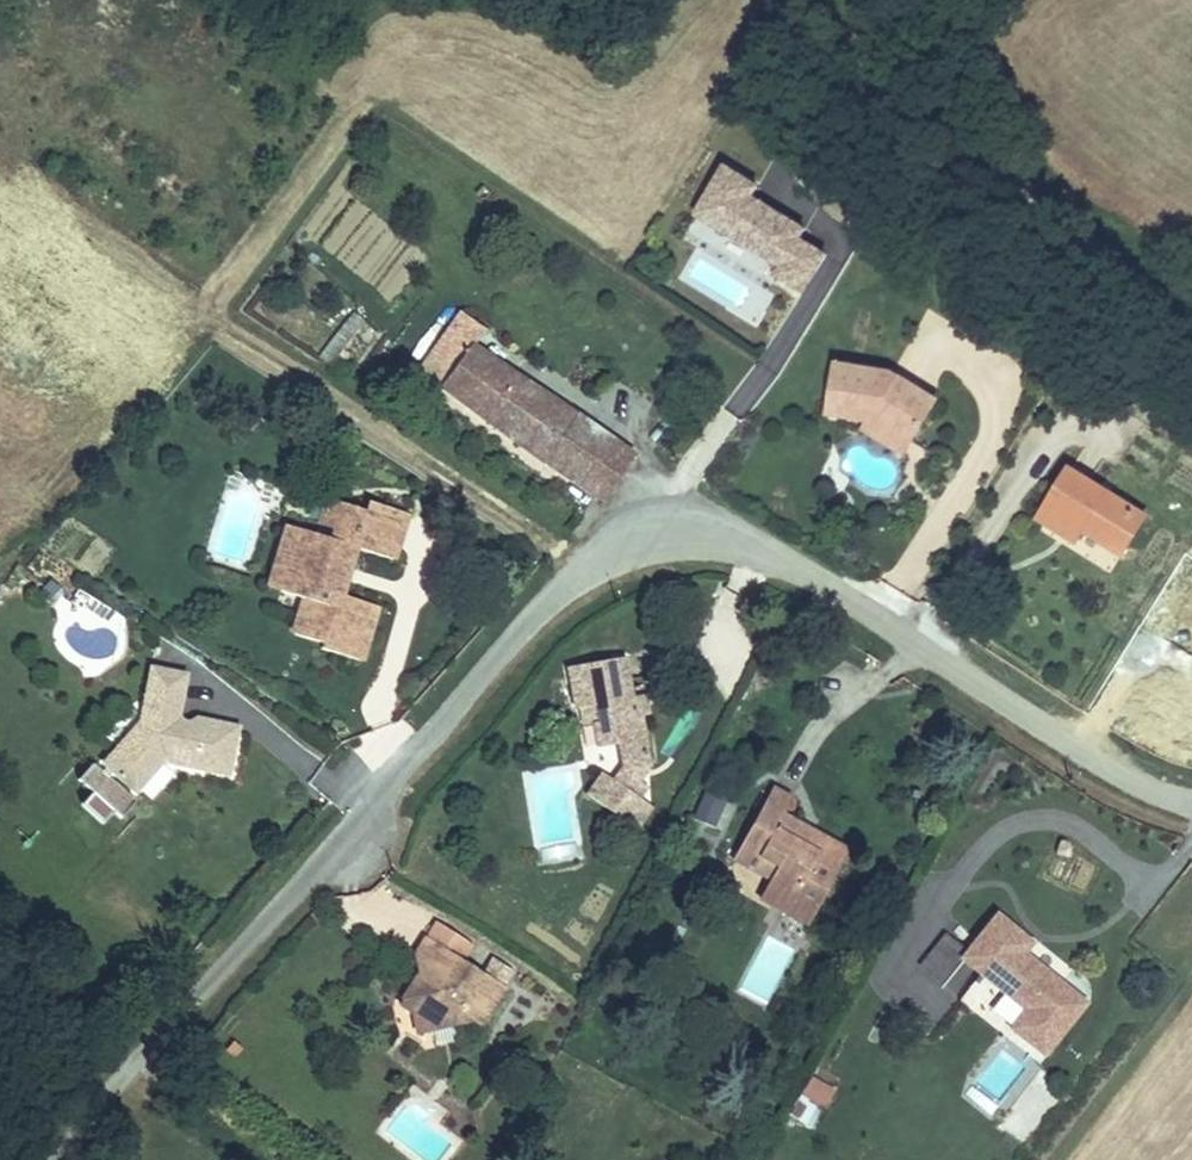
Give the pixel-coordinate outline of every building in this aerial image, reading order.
[(803,299),(826,256),(801,243),(808,231),(753,202),(760,189),(718,167),(682,235),(803,299)] [(355,312),(324,351),(336,360),(366,321),(355,312)] [(442,388),(443,387),(547,461),(579,481),(579,479),(605,498),(619,478),(595,461),(610,439),(579,417),(474,347),(487,330),(464,313),(420,372),(442,388)] [(937,402),(893,375),(891,375),(838,366),(830,414),(872,421),(875,417),(913,441),(937,402)] [(913,441),(875,417),(872,421),(867,431),(905,454),(913,441)] [(619,478),(635,456),(610,439),(595,461),(619,478)] [(1071,470),(1041,519),(1078,541),(1085,530),(1124,555),(1147,517),(1071,470)] [(326,498),(318,525),(336,530),(344,503),(326,498)] [(396,561),(409,514),(369,501),(367,510),(344,503),(336,530),(333,539),(300,528),(279,591),(304,599),(294,635),(324,644),(322,649),(362,662),(379,606),(343,595),(357,548),(396,561)] [(300,528),(287,525),(267,587),(279,591),(300,528)] [(626,658),(570,668),(578,709),(584,708),(598,706),(601,722),(596,723),(600,748),(619,744),(624,770),(652,766),(643,715),(636,716),(626,658)] [(181,715),(188,681),(187,680),(188,674),(153,667),(146,698),(144,709),(152,712),(134,731),(137,734),(109,764),(118,772),(118,776),(124,781),(128,781),(137,789),(162,759),(230,774),(239,728),(197,719),(191,723),(185,721),(181,715)] [(633,700),(636,716),(643,715),(651,713),(648,697),(633,700)] [(596,723),(601,722),(598,706),(584,708),(587,725),(596,723)] [(94,766),(80,780),(95,794),(83,807),(104,826),(116,813),(124,820),(138,805),(94,766)] [(616,782),(640,799),(648,789),(639,783),(652,766),(624,770),(616,782)] [(590,796),(637,830),(652,808),(640,799),(616,782),(605,774),(590,796)] [(774,789),(735,857),(755,868),(762,856),(779,865),(761,897),(788,912),(795,900),(817,912),(850,853),(813,832),(808,842),(799,836),(804,827),(784,816),(793,800),(774,789)] [(708,793),(695,819),(716,831),(730,805),(708,793)] [(808,842),(813,832),(804,827),(799,836),(808,842)] [(817,912),(795,900),(788,912),(810,924),(817,912)] [(998,917),(964,958),(1030,1011),(1056,979),(1023,954),(1031,945),(998,917)] [(429,937),(462,958),(472,943),(439,921),(429,937)] [(916,970),(938,985),(962,948),(940,934),(916,970)] [(462,958),(429,937),(417,955),(437,967),(431,976),(423,970),(401,1003),(415,1012),(419,1031),(473,1020),(481,1026),(507,987),(489,976),(462,958)] [(499,961),(489,976),(507,987),(516,972),(499,961)] [(817,1130),(832,1087),(805,1077),(789,1120),(817,1130)]
